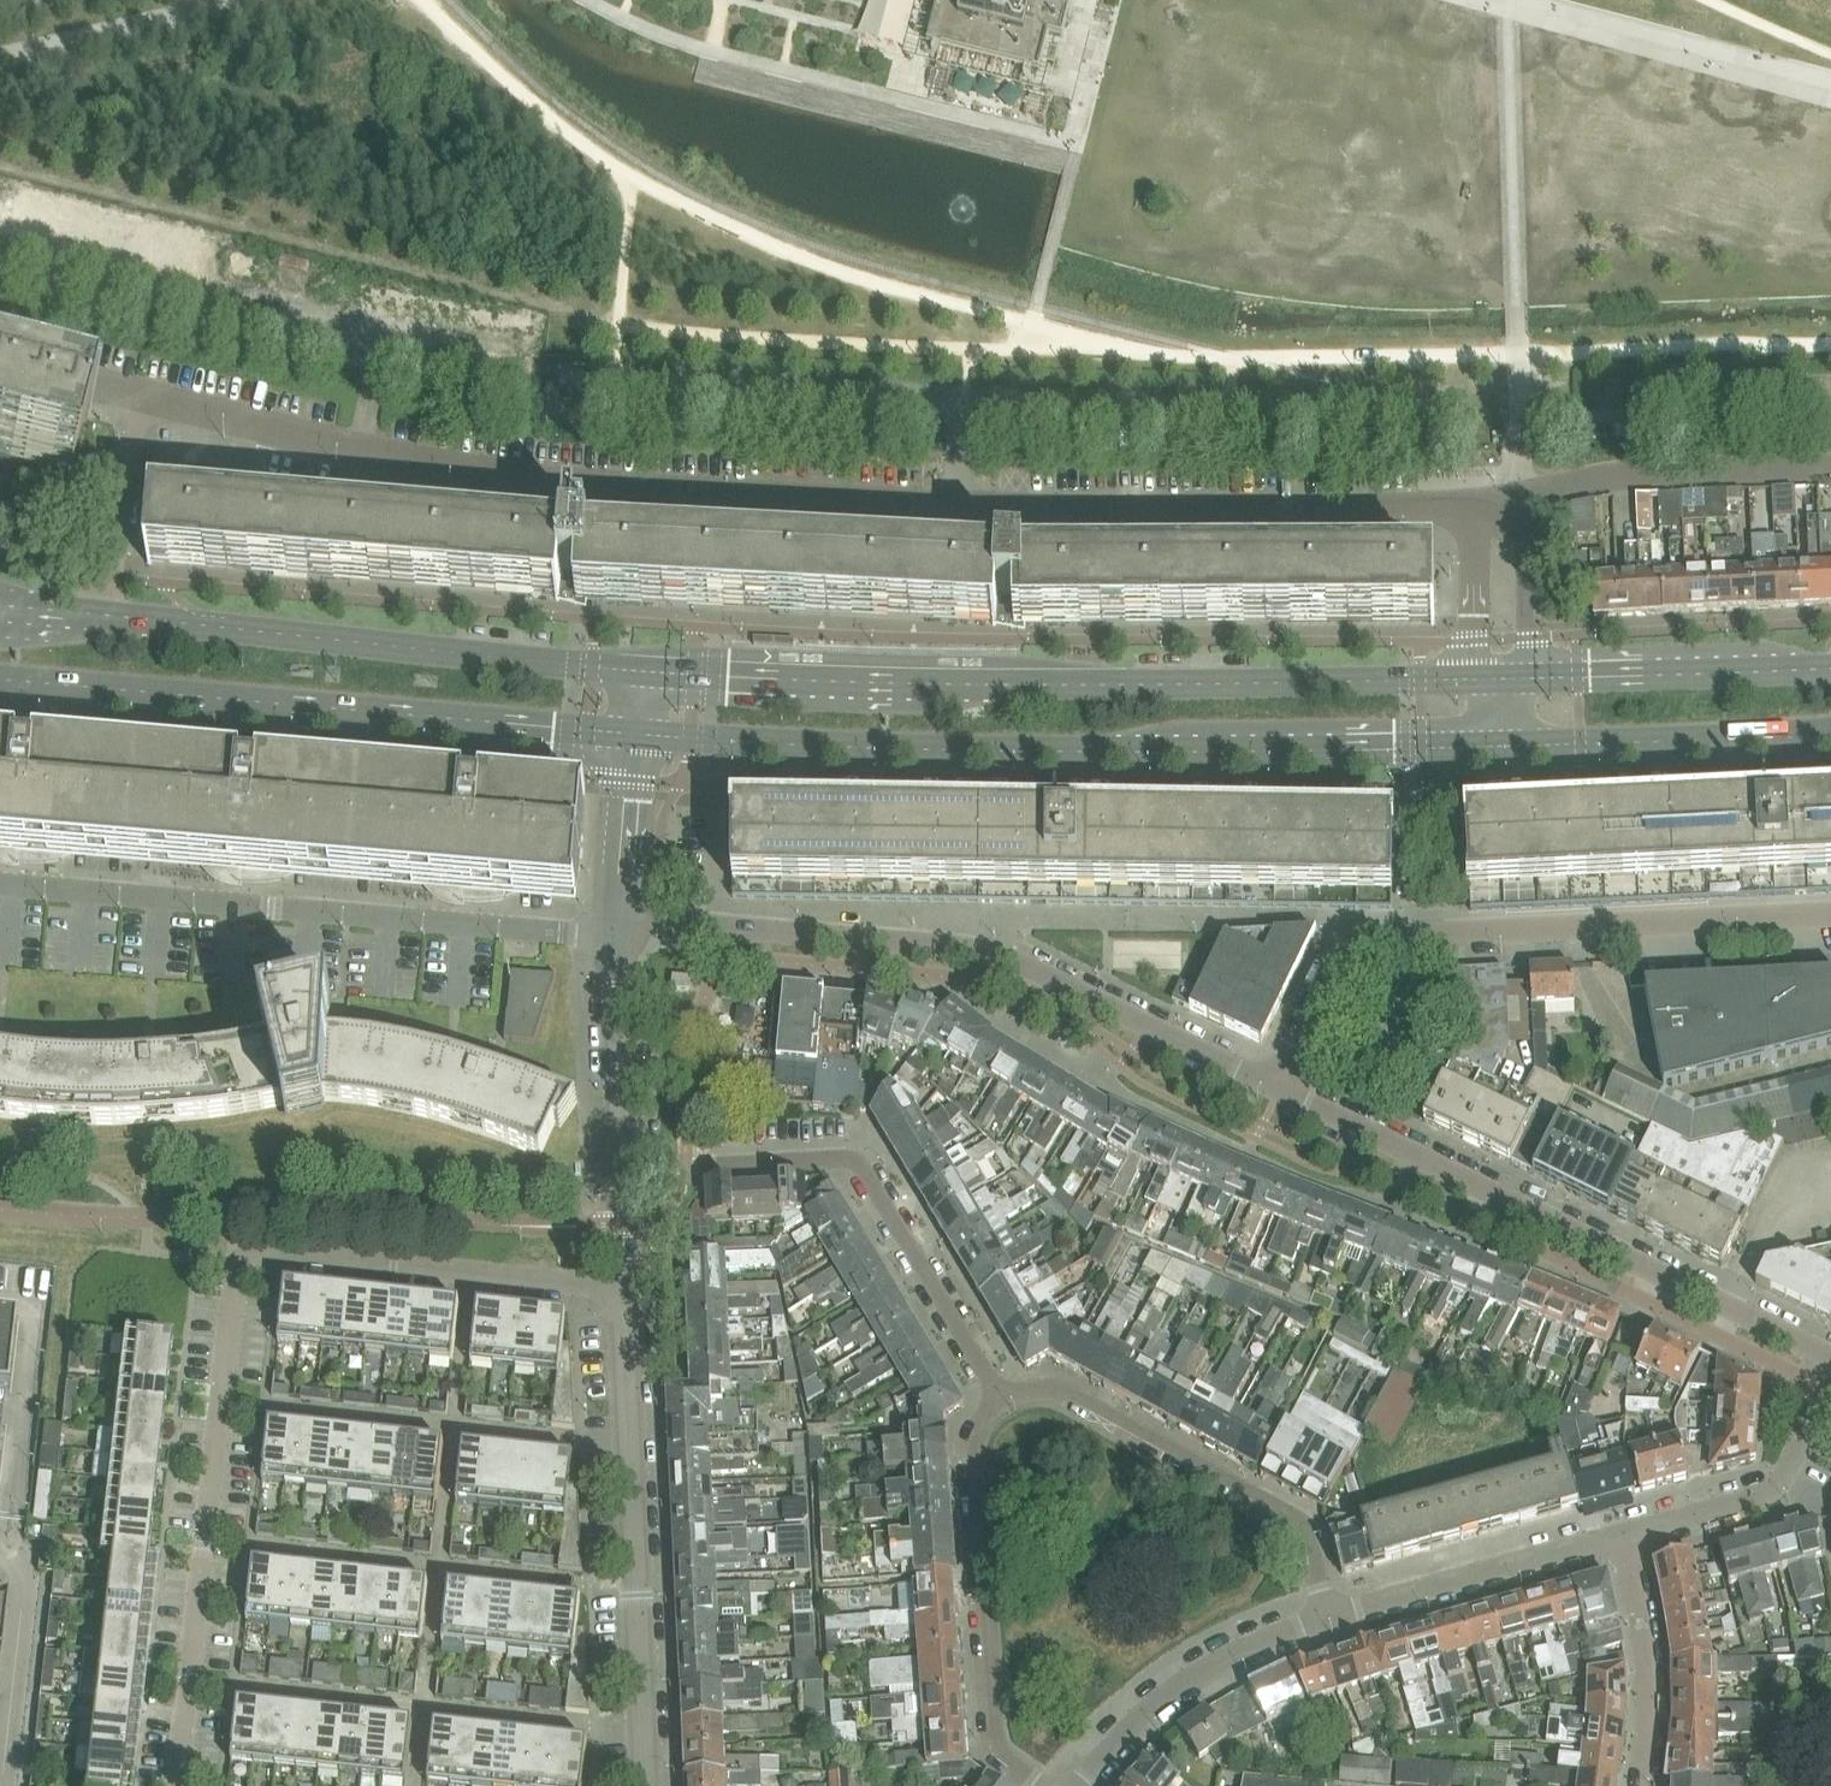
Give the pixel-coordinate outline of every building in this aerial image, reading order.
[(48,0),(0,0),(0,11),(48,0)] [(923,2),(936,5),(927,43),(1039,71),(1049,33),(1063,37),(1070,9),(1034,0),(923,0),(923,2)] [(1011,85),(1009,103),(1034,106),(1036,88),(1011,85)] [(69,475),(84,416),(0,395),(0,458),(69,475)] [(1601,437),(1601,440),(1613,441),(1614,430),(1602,429),(1601,437)] [(601,537),(603,509),(583,507),(582,523),(578,522),(579,513),(568,512),(567,524),(551,523),(550,532),(537,531),(539,514),(159,481),(157,511),(153,511),(152,529),(149,556),(149,565),(151,565),(152,561),(557,596),(556,600),(559,600),(561,585),(571,584),(571,591),(572,592),(573,592),(573,591),(578,592),(575,602),(574,602),(574,603),(575,603),(576,603),(576,602),(585,603),(585,599),(587,599),(588,599),(612,600),(911,617),(993,621),(993,625),(996,625),(997,609),(1007,608),(1008,615),(1008,616),(1009,616),(1010,616),(1010,615),(1014,616),(1012,626),(1011,626),(1012,626),(1012,627),(1013,627),(1013,626),(1023,626),(1023,623),(1025,623),(1025,622),(1029,622),(1033,622),(1432,621),(1432,625),(1435,625),(1434,615),(1434,571),(1431,571),(1431,541),(1256,541),(1054,542),(1054,546),(1046,546),(1047,530),(979,526),(978,544),(971,544),(972,539),(617,520),(616,538),(601,537)] [(1772,488),(1772,493),(1773,518),(1796,517),(1795,487),(1772,488)] [(1742,489),(1728,490),(1728,501),(1743,500),(1742,489)] [(1728,490),(1704,491),(1705,521),(1728,519),(1727,501),(1728,501),(1728,490)] [(1682,522),(1705,521),(1704,491),(1681,493),(1682,522)] [(1661,575),(1663,614),(1686,613),(1683,544),(1682,528),(1682,522),(1681,493),(1659,494),(1660,529),(1668,529),(1669,545),(1671,574),(1661,575)] [(1596,535),(1595,499),(1571,504),(1571,508),(1572,536),(1596,535)] [(1650,508),(1635,509),(1636,524),(1637,534),(1650,533),(1651,533),(1650,508)] [(1799,607),(1822,606),(1818,516),(1804,517),(1805,537),(1807,567),(1798,568),(1799,607)] [(1822,606),(1830,606),(1830,516),(1818,516),(1822,606)] [(1650,533),(1637,534),(1637,547),(1651,546),(1651,543),(1650,533)] [(1774,536),(1751,537),(1753,570),(1754,610),(1776,608),(1774,539),(1774,536)] [(1786,538),(1774,539),(1776,608),(1799,607),(1798,568),(1797,552),(1787,553),(1786,538)] [(1729,542),(1731,611),(1754,610),(1753,570),(1742,570),(1741,541),(1729,542)] [(1708,612),(1731,611),(1729,542),(1715,543),(1716,556),(1706,556),(1708,612)] [(1696,544),(1683,544),(1686,613),(1708,612),(1706,556),(1697,557),(1696,544)] [(1637,547),(1641,615),(1663,614),(1661,575),(1652,575),(1651,546),(1637,547)] [(1625,577),(1617,577),(1618,617),(1641,615),(1637,547),(1624,548),(1625,577)] [(1595,618),(1618,617),(1616,577),(1605,578),(1603,552),(1573,554),(1574,572),(1593,571),(1595,618)] [(61,861),(61,855),(74,856),(121,860),(235,870),(234,882),(241,883),(248,884),(255,884),(263,884),(271,883),(278,882),(283,880),(284,874),(292,875),(295,875),(342,879),(359,880),(414,885),(432,887),(458,889),(457,901),(463,902),(470,903),(479,903),(488,903),(497,902),(506,900),(506,893),(518,894),(553,897),(575,899),(577,884),(585,792),(0,741),(0,849),(13,850),(12,862),(19,863),(24,864),(29,864),(35,864),(40,864),(51,863),(61,861)] [(1470,907),(1471,911),(1830,893),(1830,792),(1753,796),(1754,799),(1768,798),(1768,805),(1522,817),(1521,807),(1513,808),(1513,818),(1466,820),(1466,823),(1467,835),(1468,854),(1468,867),(1470,894),(1470,907)] [(733,898),(1256,907),(1391,909),(1392,890),(1393,872),(1393,848),(1393,824),(1393,822),(1376,822),(1376,823),(1080,818),(1080,808),(1016,807),(1016,817),(751,813),(751,812),(734,811),(733,879),(733,898)] [(1194,989),(1184,1006),(1256,1041),(1261,1043),(1316,931),(1256,934),(1225,936),(1207,972),(1198,991),(1194,989)] [(1826,977),(1815,978),(1792,979),(1782,958),(1784,957),(1783,955),(1776,958),(1769,961),(1762,962),(1753,963),(1771,1061),(1830,1046),(1830,977),(1826,977)] [(1646,986),(1664,1088),(1771,1061),(1753,963),(1744,963),(1736,962),(1728,961),(1725,960),(1722,958),(1721,960),(1723,961),(1716,983),(1693,984),(1671,985),(1646,986)] [(1535,1069),(1549,1076),(1545,1003),(1575,1002),(1573,966),(1530,968),(1535,1069)] [(1462,1044),(1453,1062),(1492,1081),(1501,1063),(1510,1047),(1506,969),(1458,972),(1462,1044)] [(507,1012),(507,1013),(505,1040),(506,1040),(534,1043),(557,975),(556,975),(555,977),(551,989),(542,982),(517,979),(514,1014),(508,1013),(509,1012),(507,1012)] [(691,978),(685,978),(677,977),(673,976),(672,989),(689,991),(691,978)] [(1172,1000),(1184,1006),(1194,989),(1181,983),(1172,1000)] [(784,986),(777,1060),(817,1064),(813,1104),(858,1108),(860,1084),(861,1065),(864,1039),(868,996),(867,996),(846,994),(845,1002),(824,1000),(824,990),(784,986)] [(868,996),(864,1039),(889,1048),(893,1038),(904,1008),(868,994),(867,996),(868,996)] [(908,997),(904,1008),(893,1038),(919,1048),(921,1044),(946,1011),(908,997)] [(266,1036),(268,1042),(235,1048),(198,1054),(174,1056),(136,1058),(116,1059),(79,1059),(43,1057),(18,1054),(0,1051),(0,1118),(7,1119),(40,1123),(62,1124),(92,1125),(114,1125),(148,1124),(176,1122),(210,1118),(231,1115),(261,1110),(283,1105),(287,1120),(325,1111),(325,1102),(340,1103),(368,1106),(384,1108),(413,1115),(428,1118),(456,1127),(484,1136),(511,1145),(540,1157),(555,1125),(559,1127),(560,1128),(577,1102),(530,1082),(511,1076),(470,1062),(450,1056),(412,1047),(374,1040),(351,1038),(329,1036),(331,1015),(335,1014),(335,1013),(331,1014),(332,998),(304,1004),(284,1009),(261,1015),(266,1036)] [(942,1048),(950,1053),(972,1016),(953,1001),(946,1011),(921,1044),(938,1054),(942,1048)] [(992,1032),(972,1016),(950,1053),(957,1057),(952,1066),(966,1075),(991,1034),(992,1032)] [(985,1075),(992,1079),(1012,1047),(991,1034),(966,1075),(980,1084),(985,1075)] [(1030,1058),(1012,1047),(992,1079),(1000,1084),(985,1107),(976,1123),(985,1133),(1030,1058)] [(911,1058),(907,1064),(924,1077),(929,1069),(911,1058)] [(1030,1058),(995,1116),(1005,1126),(1023,1097),(1032,1103),(1051,1071),(1030,1058)] [(1453,1062),(1443,1082),(1424,1121),(1510,1162),(1532,1173),(1552,1134),(1557,1122),(1574,1088),(1549,1076),(1535,1069),(1522,1095),(1492,1081),(1453,1062)] [(1601,1102),(1647,1124),(1664,1089),(1618,1067),(1601,1102)] [(1024,1137),(1036,1145),(1072,1084),(1051,1071),(1032,1103),(1024,1116),(1026,1118),(1033,1122),(1024,1137)] [(872,1112),(885,1134),(918,1112),(913,1104),(919,1096),(896,1078),(889,1089),(872,1112)] [(943,1081),(939,1087),(951,1099),(957,1090),(943,1081)] [(858,1108),(857,1110),(859,1110),(866,1111),(873,1090),(860,1084),(858,1108)] [(866,1111),(872,1112),(889,1089),(875,1084),(873,1090),(866,1111)] [(1090,1094),(1072,1084),(1036,1145),(1047,1151),(1064,1122),(1071,1127),(1090,1094)] [(1647,1124),(1654,1127),(1654,1126),(1663,1130),(1678,1098),(1678,1099),(1679,1097),(1664,1089),(1647,1124)] [(1109,1106),(1090,1094),(1071,1127),(1079,1132),(1062,1160),(1073,1167),(1109,1106)] [(963,1098),(958,1106),(969,1117),(976,1106),(963,1098)] [(918,1112),(885,1134),(898,1157),(949,1123),(961,1113),(952,1104),(936,1113),(923,1121),(918,1112)] [(1109,1106),(1073,1167),(1085,1174),(1087,1170),(1095,1175),(1097,1171),(1132,1114),(1111,1104),(1109,1106)] [(1132,1114),(1097,1171),(1105,1175),(1100,1184),(1111,1191),(1152,1123),(1132,1114)] [(1656,1190),(1684,1203),(1711,1216),(1740,1230),(1795,1119),(1692,1143),(1663,1130),(1654,1126),(1654,1127),(1637,1161),(1635,1160),(1628,1176),(1656,1190)] [(1557,1122),(1552,1134),(1532,1173),(1532,1174),(1610,1212),(1628,1176),(1635,1160),(1557,1122)] [(949,1123),(898,1157),(912,1179),(946,1157),(940,1148),(961,1136),(962,1136),(949,1123)] [(1152,1123),(1111,1191),(1095,1217),(1105,1221),(1107,1219),(1110,1220),(1119,1198),(1125,1200),(1137,1173),(1137,1172),(1142,1161),(1151,1165),(1167,1130),(1152,1123)] [(1188,1139),(1167,1130),(1151,1165),(1160,1169),(1147,1199),(1158,1204),(1188,1139)] [(1150,1222),(1143,1237),(1153,1241),(1178,1191),(1186,1194),(1191,1183),(1207,1148),(1188,1139),(1158,1204),(1150,1222)] [(946,1157),(912,1179),(923,1197),(978,1164),(994,1154),(999,1151),(989,1141),(975,1150),(950,1165),(946,1157)] [(1227,1157),(1207,1148),(1191,1183),(1200,1187),(1187,1217),(1199,1222),(1227,1157)] [(1010,1162),(999,1151),(994,1154),(1006,1174),(1011,1171),(1010,1162)] [(1247,1165),(1227,1157),(1199,1222),(1210,1227),(1224,1197),(1232,1201),(1247,1165)] [(1038,1184),(1042,1176),(1045,1171),(1026,1159),(1021,1168),(1038,1184)] [(978,1164),(923,1197),(935,1218),(969,1198),(968,1196),(989,1183),(978,1164)] [(1240,1239),(1266,1173),(1247,1165),(1232,1201),(1240,1204),(1228,1234),(1240,1239)] [(1286,1182),(1266,1173),(1240,1239),(1252,1244),(1264,1214),(1272,1218),(1286,1182)] [(1009,1176),(1025,1193),(1035,1187),(1022,1174),(1013,1174),(1009,1176)] [(1061,1187),(1042,1176),(1038,1184),(1053,1200),(1061,1187)] [(1639,1226),(1656,1190),(1628,1176),(1610,1212),(1639,1226)] [(832,1186),(832,1185),(816,1195),(806,1195),(805,1178),(780,1179),(782,1220),(783,1234),(786,1230),(803,1219),(838,1198),(831,1187),(832,1186)] [(757,1222),(782,1220),(780,1179),(772,1180),(773,1186),(755,1187),(757,1222)] [(739,1181),(731,1182),(732,1223),(757,1222),(755,1187),(740,1187),(739,1181)] [(686,1252),(734,1249),(733,1239),(709,1240),(709,1224),(732,1223),(731,1182),(707,1183),(708,1203),(697,1203),(690,1216),(691,1227),(685,1227),(686,1252)] [(1269,1252),(1281,1257),(1308,1190),(1286,1182),(1272,1218),(1282,1222),(1269,1252)] [(167,1183),(155,1183),(155,1196),(167,1195),(167,1183)] [(1078,1203),(1061,1187),(1053,1200),(1070,1216),(1078,1203)] [(935,1218),(936,1220),(948,1239),(1010,1202),(1003,1190),(992,1197),(987,1189),(970,1200),(969,1198),(935,1218)] [(1327,1198),(1308,1190),(1281,1257),(1293,1262),(1300,1246),(1308,1249),(1314,1234),(1327,1198)] [(1684,1203),(1656,1190),(1639,1226),(1666,1239),(1684,1203)] [(1010,1202),(948,1239),(958,1257),(1009,1226),(1005,1219),(1017,1212),(1031,1204),(1025,1193),(1010,1202)] [(839,1198),(838,1198),(803,1219),(807,1226),(792,1236),(801,1251),(853,1220),(839,1198)] [(1348,1206),(1327,1198),(1314,1234),(1322,1237),(1310,1269),(1323,1274),(1348,1206)] [(1051,1203),(1040,1210),(1056,1226),(1068,1220),(1051,1203)] [(1078,1203),(1070,1216),(1086,1232),(1095,1217),(1078,1203)] [(1711,1216),(1684,1203),(1666,1239),(1693,1252),(1711,1216)] [(1348,1206),(1323,1274),(1334,1279),(1343,1259),(1354,1263),(1346,1284),(1357,1289),(1392,1222),(1348,1206)] [(1123,1228),(1143,1237),(1150,1222),(1130,1213),(1123,1228)] [(1723,1267),(1740,1230),(1711,1216),(1693,1252),(1723,1267)] [(801,1251),(776,1267),(779,1272),(779,1274),(782,1289),(796,1281),(791,1273),(827,1252),(831,1260),(864,1240),(853,1220),(801,1251)] [(1431,1238),(1426,1236),(1392,1222),(1357,1289),(1355,1292),(1361,1295),(1367,1298),(1385,1264),(1392,1267),(1404,1272),(1412,1275),(1431,1238)] [(1013,1233),(1009,1226),(958,1257),(971,1277),(1033,1239),(1025,1226),(1013,1233)] [(1033,1239),(971,1277),(982,1297),(1033,1266),(1028,1258),(1046,1247),(1045,1245),(1060,1237),(1054,1227),(1033,1239)] [(1086,1257),(1097,1263),(1113,1232),(1106,1229),(1101,1229),(1086,1257)] [(1164,1246),(1185,1254),(1191,1240),(1170,1231),(1164,1246)] [(1124,1236),(1113,1232),(1097,1263),(1107,1268),(1123,1238),(1124,1236)] [(780,1237),(758,1238),(759,1248),(772,1248),(780,1237)] [(758,1238),(733,1239),(734,1249),(759,1248),(758,1238)] [(1110,1282),(1132,1242),(1123,1238),(1107,1268),(1102,1278),(1110,1282)] [(1464,1250),(1431,1238),(1412,1275),(1389,1320),(1401,1326),(1403,1321),(1404,1322),(1427,1280),(1443,1286),(1464,1250)] [(836,1268),(795,1292),(802,1303),(803,1302),(814,1296),(876,1259),(864,1240),(831,1260),(836,1268)] [(1185,1254),(1207,1263),(1211,1252),(1213,1249),(1191,1240),(1185,1254)] [(1779,1260),(1784,1262),(1770,1290),(1830,1319),(1830,1249),(1779,1260)] [(1142,1268),(1161,1279),(1172,1259),(1152,1250),(1142,1268)] [(1467,1295),(1472,1297),(1487,1259),(1464,1250),(1443,1286),(1425,1318),(1432,1322),(1436,1324),(1456,1291),(1467,1295)] [(769,1252),(686,1256),(687,1279),(725,1277),(724,1269),(776,1267),(769,1252)] [(1231,1261),(1211,1252),(1207,1263),(1227,1272),(1231,1261)] [(1234,1254),(1231,1261),(1227,1272),(1248,1280),(1252,1269),(1255,1262),(1234,1254)] [(1037,1272),(1033,1266),(982,1297),(993,1314),(1055,1277),(1073,1266),(1066,1255),(1037,1272)] [(888,1280),(876,1259),(814,1296),(821,1308),(832,1300),(837,1308),(854,1298),(855,1300),(888,1280)] [(1172,1259),(1161,1279),(1155,1289),(1175,1300),(1185,1281),(1193,1267),(1172,1259)] [(1490,1304),(1492,1304),(1495,1297),(1510,1268),(1487,1259),(1472,1297),(1477,1299),(1460,1332),(1471,1338),(1490,1304)] [(1756,1283),(1770,1290),(1784,1262),(1779,1260),(1766,1262),(1756,1283)] [(1193,1267),(1185,1281),(1204,1292),(1213,1276),(1193,1267)] [(1533,1277),(1510,1268),(1495,1297),(1492,1304),(1503,1309),(1483,1350),(1487,1352),(1490,1348),(1498,1351),(1519,1312),(1533,1277)] [(1273,1277),(1252,1269),(1248,1280),(1269,1289),(1273,1277)] [(1204,1292),(1223,1302),(1234,1284),(1213,1276),(1204,1292)] [(687,1279),(688,1300),(760,1297),(770,1297),(781,1296),(778,1282),(776,1282),(725,1283),(725,1277),(687,1279)] [(1062,1289),(1055,1277),(993,1314),(1004,1333),(1054,1303),(1050,1296),(1062,1289)] [(1269,1289),(1290,1298),(1295,1286),(1273,1277),(1269,1289)] [(1533,1351),(1544,1322),(1558,1287),(1533,1277),(1519,1312),(1527,1315),(1515,1343),(1533,1351)] [(901,1301),(888,1280),(855,1300),(856,1302),(860,1310),(830,1328),(837,1339),(901,1301)] [(1064,1366),(1075,1372),(1077,1369),(1084,1373),(1125,1300),(1130,1289),(1119,1283),(1107,1304),(1090,1334),(1083,1330),(1082,1332),(1064,1366)] [(1311,1307),(1315,1293),(1317,1290),(1296,1283),(1295,1286),(1290,1298),(1311,1307)] [(285,1284),(278,1342),(301,1345),(308,1286),(285,1284)] [(1241,1316),(1245,1308),(1254,1292),(1234,1284),(1223,1302),(1222,1305),(1241,1316)] [(301,1345),(322,1347),(329,1289),(308,1286),(301,1345)] [(1549,1372),(1554,1358),(1578,1296),(1558,1287),(1544,1322),(1553,1326),(1542,1353),(1536,1366),(1549,1372)] [(351,1291),(329,1289),(322,1347),(344,1350),(351,1291)] [(344,1350),(366,1352),(372,1294),(351,1291),(344,1350)] [(1245,1308),(1264,1319),(1275,1300),(1254,1292),(1245,1308)] [(1331,1315),(1335,1303),(1336,1301),(1315,1293),(1311,1307),(1331,1315)] [(394,1296),(372,1294),(366,1352),(387,1354),(394,1296)] [(387,1354),(409,1357),(415,1299),(394,1296),(387,1354)] [(781,1296),(770,1297),(771,1318),(785,1318),(783,1309),(781,1296)] [(814,1296),(803,1302),(808,1310),(814,1311),(821,1308),(814,1296)] [(1578,1296),(1554,1358),(1549,1372),(1560,1376),(1565,1363),(1577,1335),(1585,1339),(1599,1304),(1578,1296)] [(760,1297),(688,1300),(689,1322),(727,1320),(726,1312),(760,1310),(760,1297)] [(1054,1303),(1004,1333),(1005,1334),(1011,1345),(1016,1352),(1062,1324),(1078,1315),(1084,1311),(1076,1298),(1071,1302),(1058,1309),(1054,1303)] [(437,1301),(415,1299),(409,1357),(430,1359),(437,1301)] [(1093,1378),(1092,1381),(1100,1386),(1102,1383),(1103,1384),(1121,1351),(1114,1347),(1131,1317),(1136,1307),(1125,1300),(1084,1373),(1093,1378)] [(1283,1316),(1289,1320),(1295,1308),(1275,1300),(1264,1319),(1255,1336),(1268,1343),(1283,1316)] [(430,1359),(453,1362),(459,1304),(437,1301),(430,1359)] [(861,1350),(879,1340),(912,1320),(901,1301),(837,1339),(844,1350),(857,1343),(861,1350)] [(1347,1308),(1335,1303),(1331,1315),(1342,1319),(1347,1308)] [(1621,1313),(1599,1304),(1585,1339),(1594,1343),(1583,1369),(1578,1382),(1590,1387),(1621,1313)] [(500,1308),(478,1306),(471,1364),(494,1366),(500,1308)] [(522,1311),(500,1308),(494,1366),(515,1369),(522,1311)] [(1316,1316),(1295,1308),(1289,1320),(1308,1330),(1316,1316)] [(1121,1351),(1104,1384),(1106,1385),(1105,1388),(1113,1393),(1116,1390),(1123,1394),(1159,1329),(1166,1315),(1154,1309),(1143,1327),(1137,1324),(1121,1351)] [(515,1369),(537,1371),(543,1313),(522,1311),(515,1369)] [(575,1429),(571,1345),(563,1345),(566,1315),(543,1313),(537,1371),(558,1374),(552,1426),(575,1429)] [(5,1393),(5,1391),(6,1391),(14,1318),(0,1316),(0,1439),(5,1393)] [(776,1339),(776,1341),(789,1340),(785,1318),(771,1318),(772,1339),(776,1339)] [(1342,1319),(1342,1320),(1334,1334),(1362,1349),(1370,1334),(1342,1319)] [(727,1320),(689,1322),(690,1345),(756,1342),(755,1334),(743,1335),(742,1320),(727,1320)] [(855,1365),(861,1376),(923,1339),(912,1320),(879,1340),(883,1348),(855,1365)] [(1066,1331),(1062,1324),(1016,1352),(1025,1368),(1046,1356),(1064,1366),(1082,1332),(1073,1327),(1066,1331)] [(1398,1368),(1398,1369),(1395,1373),(1413,1380),(1437,1335),(1421,1326),(1398,1368)] [(1159,1329),(1123,1394),(1131,1399),(1130,1402),(1138,1407),(1141,1404),(1142,1405),(1171,1352),(1173,1348),(1165,1344),(1170,1335),(1159,1329)] [(1646,1379),(1656,1384),(1677,1341),(1655,1330),(1636,1366),(1649,1373),(1646,1379)] [(170,1338),(123,1332),(120,1358),(167,1363),(170,1338)] [(74,1333),(71,1333),(69,1352),(80,1353),(82,1334),(73,1333),(74,1333)] [(1384,1334),(1372,1355),(1372,1356),(1379,1360),(1385,1363),(1397,1341),(1384,1334)] [(861,1376),(844,1387),(851,1399),(898,1371),(901,1377),(935,1357),(923,1339),(861,1376)] [(789,1340),(776,1341),(777,1363),(783,1362),(794,1362),(789,1340)] [(1144,1406),(1143,1410),(1151,1414),(1154,1411),(1161,1415),(1198,1348),(1186,1341),(1178,1356),(1171,1352),(1142,1405),(1144,1406)] [(1347,1359),(1352,1351),(1334,1341),(1330,1349),(1347,1359)] [(1677,1341),(1656,1384),(1665,1388),(1669,1382),(1682,1389),(1700,1353),(1677,1341)] [(756,1342),(690,1345),(691,1367),(729,1365),(729,1357),(762,1355),(762,1342),(756,1342)] [(809,1343),(796,1351),(798,1363),(811,1355),(814,1353),(809,1343)] [(1182,1427),(1181,1430),(1189,1435),(1192,1432),(1199,1436),(1234,1374),(1241,1360),(1245,1353),(1234,1346),(1222,1367),(1217,1377),(1209,1373),(1180,1426),(1182,1427)] [(1169,1420),(1168,1423),(1176,1428),(1179,1425),(1180,1426),(1209,1373),(1213,1366),(1206,1362),(1210,1354),(1198,1348),(1161,1415),(1169,1420)] [(1376,1364),(1352,1351),(1347,1359),(1372,1372),(1376,1364)] [(78,1372),(80,1353),(69,1352),(67,1371),(69,1371),(78,1372)] [(1439,1353),(1422,1383),(1444,1391),(1458,1364),(1439,1353)] [(803,1384),(816,1376),(821,1373),(811,1355),(798,1363),(803,1384)] [(1692,1386),(1716,1387),(1715,1404),(1715,1405),(1759,1409),(1761,1383),(1721,1363),(1720,1363),(1704,1355),(1689,1386),(1692,1386)] [(885,1414),(896,1408),(946,1377),(935,1357),(901,1377),(906,1385),(878,1402),(885,1414)] [(165,1387),(167,1363),(120,1358),(117,1382),(165,1387)] [(1241,1360),(1234,1374),(1199,1436),(1207,1441),(1206,1444),(1214,1449),(1217,1446),(1219,1447),(1236,1415),(1229,1411),(1246,1380),(1253,1367),(1241,1360)] [(1379,1360),(1376,1364),(1372,1372),(1391,1382),(1395,1373),(1398,1369),(1385,1363),(1379,1360)] [(794,1362),(783,1362),(784,1385),(798,1385),(794,1362)] [(1459,1364),(1446,1386),(1471,1395),(1483,1372),(1459,1364)] [(729,1365),(691,1367),(692,1389),(755,1386),(764,1386),(763,1372),(729,1373),(729,1365)] [(1236,1415),(1219,1447),(1220,1448),(1219,1451),(1227,1456),(1230,1453),(1238,1458),(1256,1425),(1272,1395),(1284,1374),(1272,1367),(1244,1419),(1236,1415)] [(1256,1425),(1238,1458),(1245,1462),(1244,1465),(1252,1470),(1255,1467),(1256,1468),(1257,1468),(1276,1434),(1268,1430),(1284,1401),(1281,1400),(1293,1379),(1284,1374),(1272,1395),(1256,1425)] [(816,1376),(803,1384),(807,1403),(825,1392),(816,1376)] [(963,1405),(946,1377),(896,1408),(904,1421),(905,1434),(944,1431),(943,1418),(963,1405)] [(66,1382),(64,1401),(75,1402),(77,1384),(68,1383),(68,1382),(66,1382)] [(162,1412),(165,1387),(117,1382),(115,1406),(162,1412)] [(272,1395),(289,1397),(290,1387),(273,1385),(272,1395)] [(670,1419),(756,1414),(755,1386),(692,1389),(668,1389),(670,1419)] [(1689,1386),(1681,1401),(1689,1401),(1692,1386),(1689,1386)] [(1563,1419),(1556,1418),(1563,1451),(1580,1508),(1597,1503),(1628,1495),(1635,1493),(1625,1456),(1626,1419),(1603,1423),(1586,1414),(1594,1395),(1573,1387),(1564,1409),(1566,1409),(1563,1419)] [(302,1389),(301,1398),(317,1400),(318,1390),(302,1389)] [(333,1392),(318,1390),(317,1400),(332,1402),(333,1392)] [(345,1393),(344,1403),(360,1405),(361,1395),(345,1393)] [(377,1397),(361,1395),(360,1405),(375,1406),(377,1397)] [(1272,1455),(1268,1462),(1269,1463),(1289,1474),(1290,1473),(1293,1467),(1326,1407),(1304,1395),(1303,1398),(1272,1455)] [(387,1408),(403,1410),(404,1400),(388,1398),(387,1408)] [(1627,1411),(1645,1411),(1647,1402),(1649,1399),(1627,1399),(1627,1411)] [(1663,1399),(1649,1399),(1647,1402),(1645,1411),(1663,1412),(1663,1399)] [(404,1400),(403,1410),(419,1411),(420,1402),(404,1400)] [(75,1402),(64,1401),(62,1420),(64,1420),(73,1421),(75,1402)] [(1681,1401),(1676,1412),(1678,1431),(1687,1432),(1689,1401),(1681,1401)] [(431,1403),(430,1413),(447,1414),(448,1405),(431,1403)] [(1708,1404),(1707,1432),(1714,1433),(1757,1434),(1759,1409),(1715,1405),(1715,1404),(1708,1404)] [(112,1431),(159,1436),(162,1412),(115,1406),(112,1431)] [(488,1419),(489,1409),(473,1407),(472,1417),(488,1419)] [(1290,1473),(1289,1474),(1310,1485),(1310,1484),(1314,1478),(1346,1419),(1326,1407),(1293,1467),(1290,1473)] [(817,1427),(839,1425),(859,1424),(849,1408),(817,1427)] [(505,1411),(489,1409),(488,1419),(504,1421),(505,1411)] [(516,1412),(515,1422),(531,1424),(532,1414),(516,1412)] [(548,1416),(532,1414),(531,1424),(547,1426),(548,1416)] [(670,1419),(671,1441),(757,1437),(756,1414),(670,1419)] [(1310,1484),(1310,1485),(1330,1496),(1331,1497),(1335,1490),(1361,1442),(1368,1430),(1346,1419),(1314,1478),(1310,1484)] [(292,1426),(269,1423),(263,1482),(285,1484),(292,1426)] [(41,1448),(58,1449),(61,1425),(44,1424),(41,1447),(41,1448)] [(809,1439),(809,1441),(824,1440),(840,1439),(839,1425),(817,1427),(812,1427),(807,1427),(809,1439)] [(307,1487),(313,1428),(292,1426),(285,1484),(307,1487)] [(328,1489),(335,1431),(313,1428),(307,1487),(328,1489)] [(97,1429),(95,1454),(157,1460),(159,1436),(112,1431),(97,1429)] [(350,1492),(356,1433),(335,1431),(328,1489),(350,1492)] [(867,1444),(868,1458),(945,1452),(944,1431),(905,1434),(906,1441),(867,1444)] [(1665,1485),(1690,1478),(1682,1447),(1678,1432),(1673,1434),(1652,1439),(1665,1485)] [(356,1433),(350,1492),(349,1504),(370,1506),(371,1494),(378,1436),(356,1433)] [(1714,1433),(1713,1448),(1697,1447),(1696,1444),(1682,1447),(1690,1478),(1755,1461),(1757,1434),(1714,1433)] [(804,1456),(803,1434),(792,1435),(793,1457),(804,1456)] [(399,1438),(378,1436),(371,1494),(393,1497),(399,1438)] [(757,1437),(671,1441),(672,1463),(744,1459),(758,1458),(757,1437)] [(415,1499),(421,1441),(399,1438),(393,1497),(415,1499)] [(1632,1459),(1641,1491),(1665,1485),(1652,1439),(1630,1445),(1632,1459)] [(824,1462),(824,1440),(809,1441),(810,1463),(819,1462),(824,1462)] [(444,1443),(421,1441),(415,1499),(437,1502),(444,1443)] [(456,1504),(479,1506),(486,1448),(463,1445),(456,1504)] [(56,1463),(58,1449),(41,1448),(39,1461),(56,1463)] [(507,1450),(486,1448),(479,1506),(501,1509),(507,1450)] [(501,1509),(522,1511),(529,1453),(507,1450),(501,1509)] [(1360,1523),(1361,1527),(1372,1566),(1571,1510),(1570,1506),(1577,1504),(1578,1508),(1580,1508),(1563,1451),(1549,1455),(1553,1469),(1371,1520),(1371,1519),(1360,1522),(1360,1523)] [(947,1475),(945,1452),(868,1458),(869,1470),(908,1467),(909,1478),(947,1475)] [(550,1455),(529,1453),(522,1511),(544,1513),(550,1455)] [(154,1485),(157,1460),(95,1454),(92,1478),(106,1480),(154,1485)] [(582,1572),(578,1488),(577,1488),(576,1488),(570,1487),(573,1458),(550,1455),(544,1513),(565,1516),(559,1569),(582,1572)] [(806,1478),(804,1456),(793,1457),(794,1479),(806,1478)] [(744,1459),(672,1463),(673,1485),(712,1483),(711,1475),(744,1473),(744,1459)] [(831,1461),(824,1462),(819,1462),(819,1483),(831,1482),(831,1461)] [(39,1473),(36,1497),(49,1498),(52,1474),(39,1473)] [(871,1489),(872,1502),(949,1496),(947,1475),(909,1478),(909,1486),(871,1489)] [(806,1478),(794,1479),(792,1479),(793,1498),(806,1497),(806,1478)] [(104,1504),(151,1509),(154,1485),(106,1480),(104,1504)] [(712,1493),(712,1483),(673,1485),(674,1508),(746,1504),(757,1504),(756,1491),(745,1491),(712,1493)] [(831,1491),(820,1492),(820,1506),(828,1505),(832,1505),(835,1504),(834,1491),(831,1491)] [(1353,1498),(1360,1522),(1371,1519),(1365,1495),(1353,1498)] [(912,1513),(913,1523),(951,1520),(950,1513),(949,1496),(872,1502),(863,1502),(864,1523),(890,1521),(890,1517),(899,1516),(899,1514),(912,1513)] [(36,1497),(33,1521),(46,1522),(49,1498),(36,1497)] [(808,1520),(807,1501),(782,1502),(783,1524),(805,1523),(808,1520)] [(101,1528),(148,1534),(151,1509),(104,1504),(101,1528)] [(746,1504),(674,1508),(675,1529),(694,1528),(694,1532),(714,1532),(714,1527),(747,1525),(746,1504)] [(828,1505),(820,1506),(821,1519),(829,1518),(828,1505)] [(1349,1530),(1345,1517),(1327,1523),(1342,1575),(1372,1566),(1361,1527),(1349,1530)] [(1219,1528),(1212,1525),(1207,1522),(1200,1518),(1189,1538),(1208,1548),(1219,1528)] [(1825,1559),(1815,1519),(1791,1526),(1811,1600),(1825,1596),(1815,1562),(1825,1559)] [(875,1535),(876,1552),(953,1546),(952,1538),(951,1522),(951,1520),(913,1523),(914,1534),(901,1535),(901,1533),(875,1535)] [(41,1525),(28,1523),(26,1534),(40,1535),(41,1525)] [(257,1535),(274,1537),(275,1527),(258,1525),(257,1535)] [(805,1526),(792,1527),(793,1550),(809,1550),(808,1529),(805,1526)] [(1791,1526),(1769,1532),(1779,1571),(1790,1569),(1799,1603),(1811,1600),(1791,1526)] [(54,1528),(45,1527),(42,1527),(41,1541),(40,1546),(51,1548),(54,1528)] [(146,1557),(148,1534),(101,1528),(98,1553),(157,1559),(157,1558),(146,1557)] [(285,1538),(301,1540),(302,1530),(287,1528),(285,1538)] [(694,1528),(675,1529),(675,1533),(676,1556),(748,1553),(747,1530),(714,1532),(694,1532),(694,1528)] [(822,1556),(833,1555),(838,1555),(837,1542),(833,1542),(832,1529),(821,1530),(822,1556)] [(318,1532),(302,1530),(301,1540),(317,1541),(318,1532)] [(1769,1532),(1742,1539),(1762,1613),(1775,1610),(1765,1575),(1779,1571),(1769,1532)] [(328,1543),(344,1544),(345,1535),(330,1533),(328,1543)] [(361,1536),(345,1535),(344,1544),(360,1546),(361,1536)] [(371,1547),(387,1549),(388,1540),(373,1538),(371,1547)] [(1764,1619),(1762,1613),(1742,1539),(1719,1545),(1729,1585),(1739,1582),(1750,1623),(1764,1619)] [(404,1541),(388,1540),(387,1549),(403,1551),(404,1541)] [(431,1554),(432,1544),(416,1543),(414,1552),(431,1554)] [(49,1567),(51,1548),(40,1546),(38,1566),(49,1567)] [(916,1575),(951,1572),(955,1572),(953,1546),(876,1552),(878,1568),(903,1566),(903,1564),(915,1563),(916,1575)] [(450,1556),(468,1558),(469,1549),(451,1547),(450,1556)] [(479,1559),(495,1561),(496,1552),(480,1550),(479,1559)] [(810,1572),(809,1550),(793,1550),(794,1573),(810,1572)] [(512,1553),(496,1552),(495,1561),(511,1563),(512,1553)] [(1655,1562),(1660,1590),(1699,1581),(1699,1580),(1722,1575),(1719,1562),(1696,1568),(1692,1552),(1655,1562)] [(107,1579),(154,1584),(157,1559),(98,1553),(98,1554),(110,1555),(107,1579)] [(748,1553),(676,1556),(677,1578),(716,1576),(715,1567),(749,1565),(748,1553)] [(522,1564),(538,1566),(539,1557),(523,1555),(522,1564)] [(833,1555),(822,1556),(823,1566),(834,1566),(833,1555)] [(555,1558),(539,1557),(538,1566),(554,1568),(555,1558)] [(276,1566),(254,1563),(247,1622),(270,1624),(276,1566)] [(270,1624),(291,1627),(297,1568),(276,1566),(270,1624)] [(319,1571),(297,1568),(291,1627),(313,1629),(319,1571)] [(341,1573),(319,1571),(313,1629),(334,1631),(341,1573)] [(53,1572),(51,1592),(53,1592),(53,1591),(62,1592),(64,1574),(53,1572)] [(899,1613),(872,1615),(873,1629),(885,1628),(955,1623),(955,1617),(958,1617),(957,1599),(953,1599),(952,1582),(951,1572),(916,1575),(917,1585),(897,1587),(899,1613)] [(334,1631),(356,1634),(362,1576),(341,1573),(334,1631)] [(1608,1575),(1572,1585),(1583,1623),(1591,1652),(1591,1670),(1611,1666),(1609,1655),(1608,1648),(1622,1644),(1618,1621),(1608,1575)] [(384,1578),(362,1576),(356,1634),(377,1636),(384,1578)] [(716,1584),(716,1576),(677,1578),(678,1600),(750,1596),(776,1595),(775,1582),(716,1584)] [(377,1636),(399,1638),(405,1580),(384,1578),(377,1636)] [(152,1608),(154,1584),(107,1579),(104,1603),(152,1608)] [(428,1583),(405,1580),(399,1638),(421,1641),(428,1583)] [(1699,1581),(1660,1590),(1666,1615),(1704,1608),(1716,1606),(1713,1593),(1702,1595),(1699,1581)] [(442,1644),(465,1646),(472,1588),(449,1585),(442,1644)] [(1571,1626),(1583,1623),(1572,1585),(1569,1586),(1560,1589),(1548,1592),(1567,1660),(1571,1674),(1584,1671),(1580,1656),(1571,1626)] [(8,1587),(0,1586),(0,1661),(8,1587)] [(465,1646),(486,1649),(493,1590),(472,1588),(465,1646)] [(515,1593),(493,1590),(486,1649),(508,1651),(515,1593)] [(1548,1592),(1523,1599),(1533,1636),(1544,1633),(1553,1664),(1539,1668),(1543,1682),(1571,1674),(1567,1660),(1548,1592)] [(508,1651),(529,1654),(536,1595),(515,1593),(508,1651)] [(813,1593),(792,1594),(793,1617),(799,1616),(814,1616),(813,1593)] [(558,1598),(536,1595),(529,1654),(551,1656),(558,1598)] [(750,1596),(678,1600),(679,1622),(744,1619),(751,1619),(750,1596)] [(590,1714),(585,1630),(577,1630),(580,1600),(558,1598),(551,1656),(572,1659),(566,1711),(589,1714),(590,1714)] [(1503,1605),(1492,1608),(1502,1644),(1502,1643),(1512,1676),(1516,1692),(1530,1688),(1528,1680),(1517,1641),(1533,1636),(1523,1599),(1518,1600),(1516,1601),(1503,1605)] [(50,1602),(48,1621),(59,1623),(61,1604),(52,1603),(52,1602),(50,1602)] [(101,1627),(149,1633),(152,1608),(104,1603),(101,1627)] [(1474,1613),(1462,1616),(1472,1652),(1473,1652),(1483,1685),(1490,1683),(1492,1690),(1499,1688),(1487,1648),(1498,1645),(1502,1644),(1492,1608),(1488,1609),(1484,1610),(1474,1613)] [(1670,1641),(1710,1635),(1725,1633),(1722,1622),(1707,1624),(1704,1608),(1666,1615),(1670,1641)] [(872,1615),(839,1617),(840,1632),(842,1632),(873,1629),(872,1615)] [(799,1616),(800,1639),(815,1638),(814,1616),(799,1616)] [(1458,1617),(1433,1624),(1452,1694),(1455,1705),(1464,1703),(1463,1698),(1468,1697),(1457,1656),(1468,1653),(1472,1652),(1462,1616),(1458,1617)] [(839,1617),(826,1618),(826,1633),(840,1632),(839,1617)] [(745,1628),(744,1619),(679,1622),(680,1644),(752,1641),(751,1628),(745,1628)] [(59,1623),(48,1621),(46,1640),(48,1641),(48,1640),(57,1641),(59,1623)] [(955,1623),(885,1628),(887,1642),(918,1640),(919,1650),(957,1647),(957,1644),(960,1644),(959,1630),(956,1630),(955,1623)] [(1460,1721),(1455,1705),(1452,1694),(1433,1624),(1404,1632),(1414,1669),(1429,1665),(1439,1697),(1442,1711),(1426,1716),(1430,1729),(1458,1722),(1460,1721)] [(99,1652),(146,1657),(149,1633),(101,1627),(99,1652)] [(842,1632),(826,1633),(828,1656),(835,1656),(843,1656),(842,1645),(842,1632)] [(1382,1638),(1373,1641),(1386,1677),(1391,1676),(1399,1673),(1409,1706),(1416,1733),(1430,1729),(1426,1716),(1423,1702),(1413,1669),(1414,1669),(1404,1632),(1391,1636),(1382,1638)] [(1710,1635),(1670,1641),(1673,1662),(1732,1660),(1731,1658),(1749,1657),(1746,1647),(1730,1652),(1728,1644),(1712,1646),(1710,1635)] [(796,1661),(807,1661),(816,1660),(815,1638),(800,1639),(794,1639),(796,1661)] [(1816,1655),(1820,1655),(1830,1655),(1830,1639),(1815,1640),(1816,1655)] [(1773,1642),(1774,1652),(1789,1650),(1788,1640),(1773,1642)] [(1798,1656),(1816,1655),(1815,1640),(1793,1643),(1795,1656),(1798,1656)] [(680,1644),(681,1666),(720,1665),(740,1664),(739,1648),(752,1648),(752,1641),(680,1644)] [(1370,1642),(1346,1649),(1374,1717),(1387,1712),(1375,1682),(1374,1681),(1383,1678),(1386,1677),(1373,1641),(1370,1642)] [(889,1662),(870,1664),(871,1676),(871,1678),(890,1676),(959,1671),(958,1661),(961,1659),(961,1650),(957,1648),(957,1647),(919,1650),(920,1660),(889,1662)] [(1346,1649),(1317,1659),(1333,1695),(1337,1694),(1348,1690),(1361,1722),(1368,1740),(1352,1746),(1353,1759),(1373,1761),(1374,1750),(1374,1717),(1346,1649)] [(143,1681),(146,1657),(99,1652),(84,1650),(82,1674),(143,1681)] [(44,1651),(42,1670),(53,1671),(56,1653),(47,1652),(47,1651),(44,1651)] [(1795,1656),(1779,1656),(1780,1671),(1798,1671),(1798,1656),(1795,1656)] [(251,1658),(243,1657),(241,1675),(249,1676),(251,1658)] [(1732,1660),(1673,1662),(1674,1691),(1717,1691),(1717,1675),(1753,1675),(1753,1671),(1753,1657),(1749,1657),(1731,1658),(1732,1660)] [(249,1676),(258,1677),(260,1659),(251,1658),(249,1676)] [(1333,1695),(1317,1659),(1292,1667),(1326,1737),(1339,1731),(1324,1699),(1324,1698),(1333,1695)] [(279,1661),(271,1660),(269,1678),(278,1679),(279,1661)] [(822,1660),(816,1660),(807,1661),(808,1683),(824,1682),(822,1660)] [(278,1679),(286,1680),(287,1662),(279,1661),(278,1679)] [(286,1680),(293,1680),(295,1663),(287,1662),(286,1680)] [(293,1680),(301,1681),(303,1664),(295,1663),(293,1680)] [(740,1664),(720,1665),(681,1666),(682,1689),(755,1686),(755,1669),(741,1669),(740,1664)] [(315,1665),(313,1683),(321,1684),(323,1666),(315,1665)] [(321,1684),(329,1684),(331,1667),(323,1666),(321,1684)] [(336,1685),(338,1667),(331,1667),(329,1684),(336,1685)] [(338,1667),(336,1685),(344,1686),(346,1668),(338,1667)] [(764,1668),(755,1669),(755,1686),(762,1685),(764,1685),(764,1668)] [(1305,1706),(1287,1669),(1287,1668),(1256,1683),(1235,1694),(1228,1730),(1231,1742),(1305,1706)] [(1589,1674),(1589,1703),(1627,1707),(1625,1669),(1589,1674)] [(53,1671),(42,1670),(40,1689),(42,1689),(51,1690),(53,1671)] [(358,1670),(356,1688),(364,1688),(366,1671),(358,1670)] [(372,1689),(374,1671),(366,1671),(364,1688),(372,1689)] [(381,1672),(374,1671),(372,1689),(379,1690),(381,1672)] [(890,1676),(871,1678),(872,1690),(891,1689),(891,1698),(905,1697),(961,1693),(961,1690),(964,1688),(963,1679),(960,1677),(959,1671),(890,1676)] [(379,1690),(387,1691),(389,1673),(381,1672),(379,1690)] [(93,1701),(141,1706),(143,1681),(82,1674),(79,1699),(93,1701)] [(407,1693),(409,1675),(401,1674),(399,1692),(407,1693)] [(407,1693),(416,1694),(418,1676),(409,1675),(407,1693)] [(451,1698),(453,1680),(445,1679),(443,1697),(451,1698)] [(459,1699),(461,1681),(453,1680),(451,1698),(459,1699)] [(837,1680),(829,1680),(829,1681),(830,1696),(842,1695),(841,1680),(837,1680)] [(469,1682),(461,1681),(459,1699),(467,1700),(469,1682)] [(467,1700),(475,1701),(477,1683),(469,1682),(467,1700)] [(803,1716),(825,1715),(824,1682),(808,1683),(808,1689),(805,1690),(806,1709),(802,1710),(803,1716)] [(1564,1700),(1560,1683),(1548,1686),(1551,1697),(1551,1698),(1564,1700)] [(494,1703),(496,1685),(488,1684),(486,1702),(494,1703)] [(494,1703),(502,1704),(504,1686),(496,1685),(494,1703)] [(682,1689),(684,1722),(723,1720),(722,1704),(763,1702),(762,1698),(762,1685),(755,1686),(682,1689)] [(764,1685),(762,1685),(762,1698),(771,1698),(770,1685),(764,1685)] [(502,1704),(510,1705),(512,1687),(504,1686),(502,1704)] [(510,1705),(518,1706),(520,1688),(512,1687),(510,1705)] [(537,1708),(539,1690),(531,1689),(529,1707),(537,1708)] [(537,1708),(545,1709),(547,1691),(539,1690),(537,1708)] [(553,1710),(555,1692),(547,1691),(545,1709),(553,1710)] [(1717,1706),(1717,1691),(1674,1691),(1674,1722),(1772,1722),(1772,1706),(1753,1706),(1717,1706)] [(553,1710),(561,1711),(563,1693),(555,1692),(553,1710)] [(905,1703),(892,1704),(894,1722),(963,1716),(962,1708),(965,1704),(964,1697),(961,1695),(961,1693),(905,1697),(905,1703)] [(1233,1753),(1231,1742),(1228,1730),(1235,1694),(1207,1710),(1179,1730),(1199,1759),(1208,1752),(1209,1753),(1217,1764),(1233,1753)] [(39,1700),(37,1719),(48,1720),(50,1701),(41,1700),(39,1700)] [(138,1730),(141,1706),(93,1701),(90,1725),(138,1730)] [(260,1706),(238,1703),(231,1762),(233,1762),(233,1761),(254,1763),(260,1706)] [(1625,1729),(1627,1707),(1589,1703),(1589,1712),(1552,1707),(1551,1712),(1550,1720),(1556,1720),(1625,1729)] [(1520,1705),(1490,1713),(1492,1720),(1524,1719),(1520,1705)] [(260,1706),(254,1763),(275,1766),(282,1708),(260,1706)] [(303,1710),(282,1708),(275,1766),(297,1769),(303,1710)] [(325,1713),(303,1710),(297,1769),(318,1771),(325,1713)] [(832,1713),(833,1726),(846,1725),(844,1712),(832,1713)] [(346,1715),(325,1713),(318,1771),(340,1774),(346,1715)] [(1492,1720),(1490,1713),(1473,1718),(1476,1729),(1494,1724),(1492,1720)] [(346,1715),(340,1774),(361,1776),(368,1718),(346,1715)] [(963,1716),(894,1722),(894,1734),(907,1733),(908,1743),(926,1742),(964,1739),(964,1737),(967,1735),(967,1726),(963,1724),(963,1716)] [(723,1720),(684,1722),(685,1749),(724,1747),(723,1735),(737,1734),(760,1733),(785,1732),(784,1717),(758,1718),(723,1720)] [(390,1720),(368,1718),(361,1776),(383,1779),(390,1720)] [(48,1720),(37,1719),(35,1738),(37,1738),(46,1739),(48,1720)] [(1622,1752),(1625,1729),(1556,1720),(1550,1720),(1549,1719),(1546,1742),(1585,1747),(1622,1752)] [(390,1720),(383,1779),(406,1781),(412,1723),(390,1720)] [(1458,1741),(1458,1722),(1430,1729),(1416,1733),(1415,1733),(1416,1741),(1458,1741)] [(1674,1722),(1670,1754),(1713,1754),(1713,1748),(1713,1742),(1718,1742),(1718,1736),(1753,1736),(1772,1735),(1772,1722),(1674,1722)] [(1830,1749),(1830,1723),(1821,1723),(1821,1749),(1830,1749)] [(76,1748),(135,1755),(138,1730),(90,1725),(79,1724),(76,1748)] [(846,1725),(833,1726),(834,1749),(858,1747),(856,1724),(846,1725)] [(449,1785),(450,1785),(457,1728),(434,1725),(428,1784),(449,1785)] [(457,1728),(450,1785),(472,1785),(479,1730),(457,1728)] [(479,1730),(472,1785),(494,1785),(501,1733),(479,1730)] [(522,1735),(501,1733),(494,1785),(516,1785),(522,1735)] [(522,1735),(516,1785),(538,1785),(543,1738),(522,1735)] [(543,1738),(538,1785),(560,1785),(565,1740),(543,1738)] [(927,1752),(897,1754),(898,1769),(921,1767),(938,1766),(966,1763),(966,1754),(969,1752),(968,1743),(965,1742),(964,1739),(926,1742),(927,1752)] [(560,1785),(593,1785),(592,1772),(591,1772),(591,1773),(584,1772),(587,1743),(565,1740),(560,1785)] [(724,1747),(685,1749),(686,1775),(760,1775),(780,1775),(779,1757),(724,1757),(724,1747)] [(1622,1752),(1585,1747),(1584,1751),(1563,1748),(1560,1772),(1619,1779),(1622,1752)] [(34,1748),(31,1767),(43,1769),(45,1750),(36,1749),(34,1748)] [(132,1779),(135,1755),(76,1748),(74,1772),(85,1774),(132,1779)] [(1374,1750),(1373,1761),(1393,1762),(1394,1752),(1374,1750)] [(1511,1753),(1511,1767),(1533,1768),(1542,1769),(1543,1754),(1511,1753)] [(1670,1754),(1667,1782),(1671,1782),(1748,1783),(1762,1784),(1777,1784),(1777,1773),(1767,1767),(1713,1767),(1713,1754),(1670,1754)] [(1151,1757),(1131,1779),(1132,1780),(1129,1783),(1133,1785),(1187,1785),(1151,1757)] [(1353,1759),(1349,1758),(1343,1758),(1340,1784),(1361,1785),(1391,1785),(1393,1762),(1373,1761),(1353,1759)] [(969,1763),(966,1763),(938,1766),(940,1782),(968,1779),(977,1785),(1001,1785),(969,1763)] [(1397,1785),(1432,1785),(1433,1764),(1397,1763),(1397,1785)] [(31,1767),(29,1785),(41,1785),(43,1769),(31,1767)] [(1619,1779),(1560,1772),(1542,1769),(1533,1768),(1531,1782),(1545,1784),(1562,1785),(1618,1785),(1619,1779)] [(849,1773),(828,1775),(829,1785),(850,1785),(849,1773)] [(84,1785),(132,1785),(132,1779),(85,1774),(84,1785)] [(687,1785),(760,1785),(760,1775),(686,1775),(687,1785)] [(1327,1784),(1244,1776),(1242,1785),(1327,1785),(1327,1784)] [(781,1781),(783,1785),(796,1785),(793,1777),(781,1781)]
